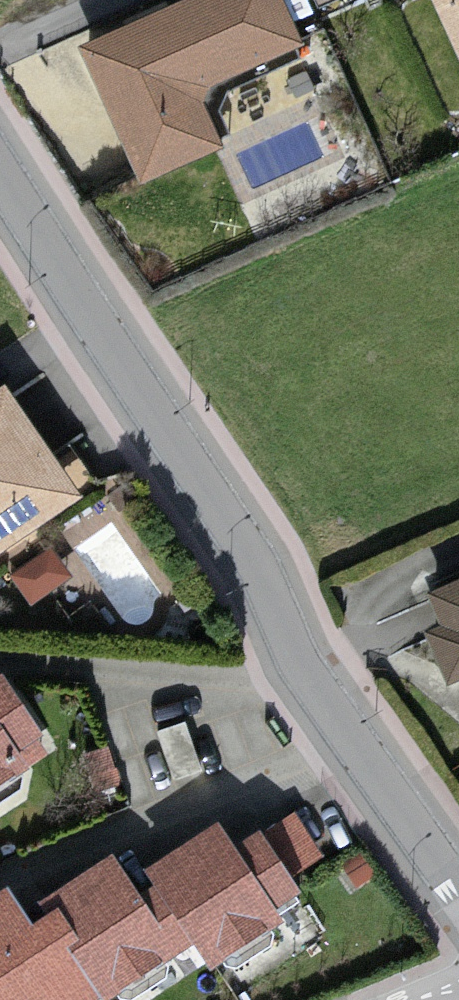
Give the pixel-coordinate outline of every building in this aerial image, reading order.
[(82,54),(144,193),(230,155),(206,101),(307,56),(282,0),(202,0),(82,54)] [(458,62),(458,0),(431,0),(458,62)] [(0,399),(0,559),(82,504),(8,394),(0,399)] [(17,569),(34,595),(73,569),(56,544),(17,569)] [(432,598),(446,629),(422,640),(447,697),(458,692),(458,587),(432,598)] [(0,680),(0,791),(57,755),(6,676),(0,680)] [(145,870),(156,888),(197,954),(209,973),(284,927),(277,916),(300,901),(289,884),(324,863),(296,817),(238,853),(220,824),(145,870)] [(51,915),(64,907),(89,948),(75,956),(102,999),(123,999),(197,954),(156,888),(144,895),(118,854),(42,901),(51,915)] [(75,956),(89,948),(64,907),(51,915),(35,925),(12,890),(0,897),(0,999),(102,999),(75,956)]
